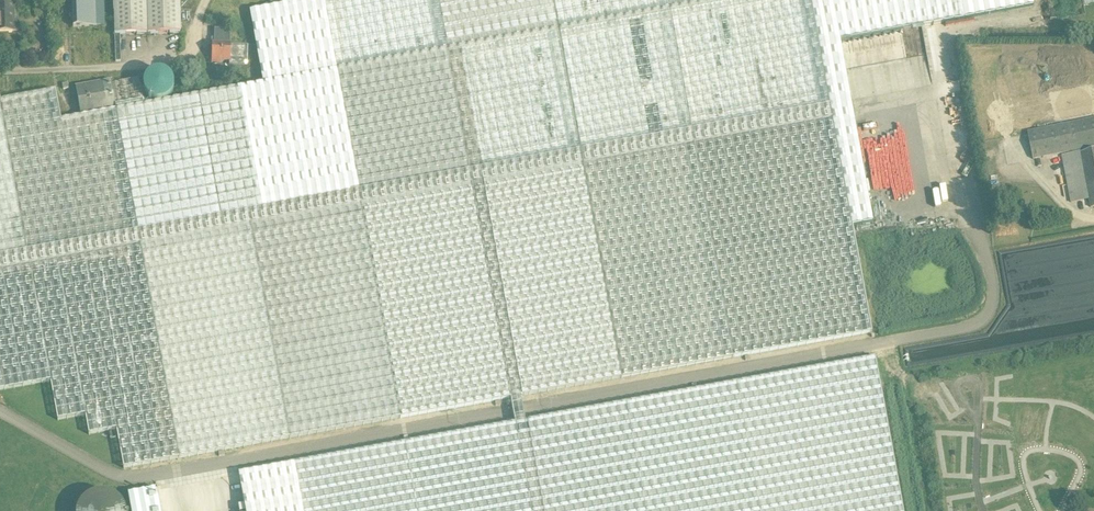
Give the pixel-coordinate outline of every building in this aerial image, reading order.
[(51,382),(58,421),(85,416),(89,436),(117,431),(124,469),(871,333),(852,226),(873,222),(840,41),(922,26),(1033,6),(1032,0),(314,0),(250,11),(263,84),(144,106),(81,117),(61,121),(56,92),(1,102),(0,99),(0,391),(51,382)] [(47,0),(35,0),(35,16),(47,16),(47,0)] [(73,27),(105,27),(104,0),(73,0),(73,27)] [(115,35),(116,62),(121,62),(120,35),(180,33),(179,0),(114,0),(115,35)] [(19,31),(19,22),(14,22),(14,4),(0,4),(0,32),(19,31)] [(215,29),(214,44),(213,44),(212,64),(221,65),(221,61),(230,62),(230,66),(247,67),(248,45),(230,45),(230,30),(215,29)] [(81,117),(144,106),(139,79),(112,84),(111,81),(75,88),(81,117)] [(1043,130),(1028,133),(1033,158),(1061,153),(1071,203),(1089,199),(1091,208),(1093,207),(1093,151),(1081,154),(1080,149),(1093,146),(1093,120),(1043,130)] [(875,358),(238,473),(245,510),(903,510),(875,358)] [(128,495),(131,510),(160,510),(156,489),(128,495)] [(126,505),(121,498),(113,493),(104,491),(96,492),(89,496),(83,502),(79,509),(78,510),(128,510),(126,505)]
